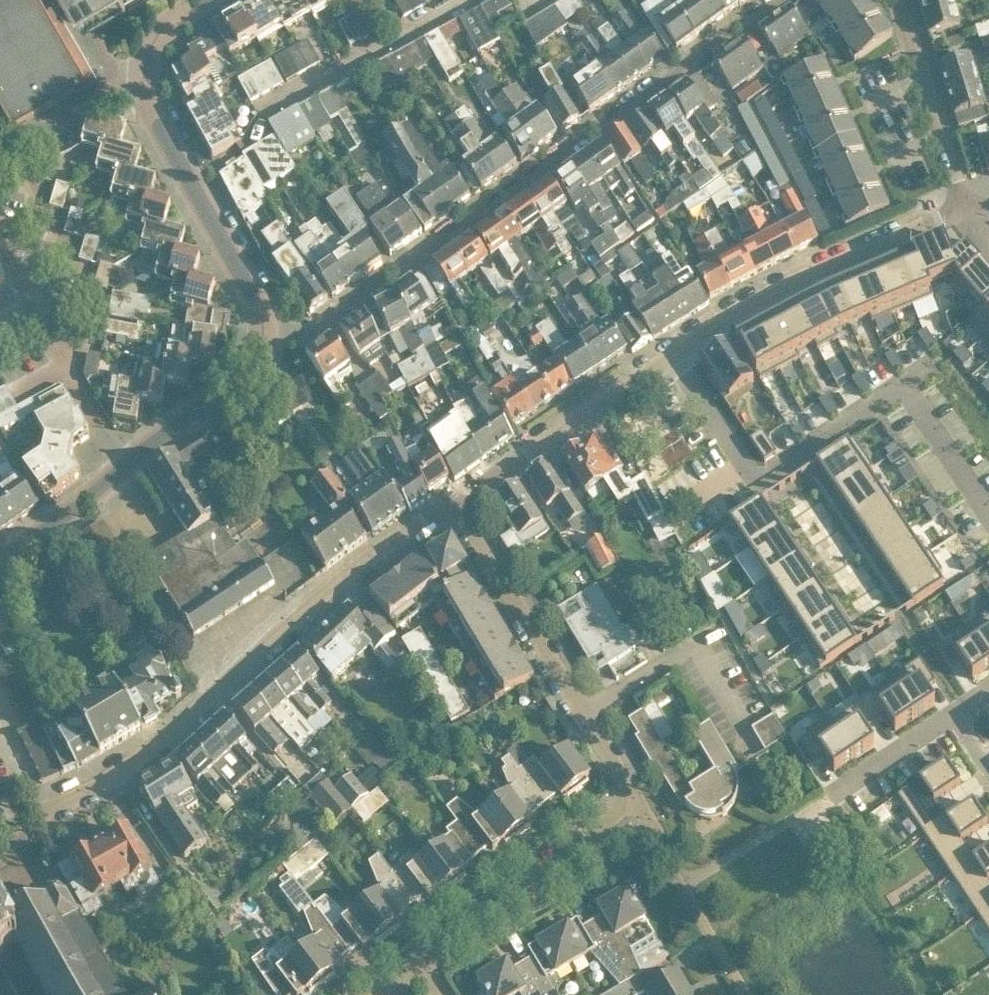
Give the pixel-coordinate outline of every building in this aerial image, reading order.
[(11,121),(95,72),(53,0),(0,0),(0,102),(11,121)] [(84,21),(120,0),(72,0),(84,21)] [(282,25),(283,25),(269,0),(259,0),(240,11),(257,40),(282,25)] [(285,29),(311,14),(303,0),(269,0),(283,25),(282,25),(285,29)] [(334,0),(303,0),(311,14),(334,0)] [(415,12),(408,0),(394,0),(404,18),(415,12)] [(415,12),(426,5),(423,0),(408,0),(415,12)] [(481,8),(494,30),(518,17),(509,0),(496,0),(481,8)] [(668,0),(651,0),(653,4),(643,11),(668,49),(672,46),(676,51),(695,38),(677,14),(672,7),(668,0)] [(672,7),(677,14),(695,38),(727,15),(726,14),(715,0),(678,0),(679,2),(672,7)] [(726,14),(739,5),(740,6),(748,0),(715,0),(726,14)] [(859,60),(893,35),(884,22),(868,33),(864,26),(879,15),(868,0),(845,0),(816,0),(859,60)] [(955,8),(953,0),(919,0),(929,36),(961,27),(958,18),(955,8)] [(460,20),(466,31),(465,32),(471,43),(494,30),(481,8),(460,20)] [(537,48),(566,27),(555,8),(524,26),(537,48)] [(812,38),(791,9),(760,31),(778,57),(806,38),(808,41),(812,38)] [(202,61),(208,58),(226,47),(231,55),(257,40),(240,11),(214,27),(215,29),(183,49),(187,56),(192,65),(202,60),(202,61)] [(361,13),(350,19),(362,41),(373,35),(361,13)] [(629,45),(648,72),(664,60),(646,32),(640,37),(624,14),(613,22),(629,45)] [(351,47),(362,41),(350,19),(339,25),(351,47)] [(975,28),(981,42),(988,39),(988,24),(975,28)] [(614,56),(612,57),(632,83),(648,72),(629,45),(623,49),(607,26),(598,33),(614,56)] [(462,74),(445,43),(446,42),(440,31),(424,40),(448,82),(462,74)] [(615,95),(632,83),(612,57),(606,61),(590,38),(581,45),(597,68),(596,68),(596,69),(615,95)] [(981,42),(986,57),(988,57),(988,39),(981,42)] [(309,42),(297,48),(309,70),(320,64),(309,42)] [(762,66),(756,58),(745,42),(714,64),(725,81),(726,80),(734,90),(764,69),(762,66)] [(426,68),(414,46),(390,60),(403,81),(426,68)] [(297,48),(286,54),(298,76),(309,70),(297,48)] [(287,82),(298,76),(286,54),(275,61),(287,82)] [(173,75),(187,101),(188,102),(213,89),(213,90),(218,87),(223,84),(208,58),(202,61),(202,60),(192,65),(187,56),(181,60),(185,68),(173,75)] [(984,101),(970,57),(939,67),(959,128),(978,122),(988,119),(988,100),(984,101)] [(771,58),(762,66),(764,69),(773,80),(787,71),(783,66),(771,58)] [(379,98),(402,82),(403,81),(390,60),(364,74),(379,98)] [(545,104),(551,116),(561,134),(580,120),(570,103),(545,60),(533,67),(553,99),(545,104)] [(272,62),(261,68),(273,90),(284,84),(272,62)] [(589,114),(615,95),(596,69),(579,81),(574,74),(576,73),(569,62),(558,70),(589,114)] [(824,62),(785,79),(850,227),(889,210),(882,195),(865,202),(862,195),(879,187),(866,158),(849,166),(845,159),(863,151),(850,121),(832,129),(829,122),(847,114),(834,85),(816,92),(813,85),(830,77),(824,62)] [(261,68),(251,74),(262,96),(273,90),(261,68)] [(251,102),(262,96),(251,74),(239,81),(251,102)] [(489,75),(478,83),(507,123),(508,122),(512,127),(504,133),(522,162),(539,149),(502,96),(503,95),(489,75)] [(687,83),(708,113),(718,106),(697,76),(687,83)] [(735,94),(743,104),(762,90),(755,80),(735,94)] [(733,149),(708,113),(687,83),(669,96),(687,121),(694,116),(723,157),(733,149)] [(531,114),(513,88),(503,95),(502,96),(539,149),(557,137),(537,110),(531,114)] [(183,103),(199,131),(228,115),(213,90),(213,89),(188,102),(187,101),(183,103)] [(318,98),(333,125),(331,126),(350,156),(360,150),(358,148),(366,143),(335,90),(318,98)] [(318,98),(301,107),(316,135),(331,126),(333,125),(318,98)] [(712,182),(720,176),(704,154),(705,153),(666,98),(648,111),(667,138),(673,133),(694,161),(696,159),(704,170),(712,182)] [(762,115),(771,111),(766,100),(758,106),(762,115)] [(751,112),(746,104),(739,110),(742,117),(751,112)] [(276,135),(277,134),(289,156),(316,140),(314,136),(316,135),(301,107),(270,124),(276,135)] [(471,116),(465,108),(456,114),(464,128),(499,178),(517,166),(497,139),(491,144),(471,116)] [(767,124),(776,119),(771,111),(762,115),(767,124)] [(755,121),(751,112),(742,117),(747,125),(755,121)] [(456,114),(444,123),(470,159),(463,164),(482,190),(499,178),(464,128),(456,114)] [(672,168),(680,162),(645,114),(627,126),(645,151),(651,147),(671,174),(674,171),(672,168)] [(121,147),(127,126),(90,115),(81,145),(103,151),(104,151),(106,144),(121,148),(121,147)] [(243,140),(228,115),(199,131),(213,157),(230,148),(243,140)] [(772,133),(780,128),(776,119),(767,124),(772,133)] [(760,130),(755,121),(747,125),(751,134),(760,130)] [(399,132),(417,162),(452,212),(470,199),(459,183),(448,167),(440,173),(425,153),(424,153),(418,144),(420,142),(408,126),(401,131),(399,132)] [(987,127),(977,130),(988,172),(988,133),(987,127)] [(631,162),(645,182),(646,184),(657,177),(655,175),(623,128),(606,140),(625,167),(631,162)] [(776,141),(785,137),(780,128),(772,133),(776,141)] [(764,138),(760,130),(751,134),(756,143),(764,138)] [(452,212),(417,162),(399,132),(386,140),(404,170),(420,193),(405,204),(425,231),(452,212)] [(278,180),(297,169),(289,156),(277,134),(276,135),(257,146),(278,180)] [(781,150),(789,145),(785,137),(776,141),(781,150)] [(769,147),(764,138),(756,143),(760,151),(769,147)] [(603,181),(611,192),(618,187),(626,198),(635,191),(615,160),(603,143),(586,155),(604,181),(603,181)] [(103,151),(97,172),(117,178),(118,178),(121,170),(136,175),(136,174),(142,153),(121,147),(121,148),(106,144),(104,151),(103,151)] [(360,150),(350,156),(347,158),(357,173),(379,160),(369,144),(360,150)] [(785,159),(794,154),(789,145),(781,150),(785,159)] [(242,155),(244,158),(263,189),(278,180),(257,146),(242,155)] [(773,156),(769,147),(760,151),(765,160),(773,156)] [(41,154),(39,161),(34,178),(47,182),(54,157),(41,154)] [(742,162),(743,164),(743,163),(752,176),(764,168),(755,154),(742,162)] [(790,167),(798,163),(794,154),(785,159),(790,167)] [(570,167),(585,189),(602,215),(612,208),(597,186),(603,181),(604,181),(586,155),(570,167)] [(778,164),(773,156),(765,160),(770,169),(778,164)] [(270,202),(263,189),(244,158),(220,176),(244,221),(270,202)] [(743,163),(743,164),(722,178),(728,188),(749,175),(751,177),(752,176),(743,163)] [(794,176),(803,171),(798,163),(790,167),(794,176)] [(783,173),(778,164),(770,169),(774,177),(783,173)] [(604,236),(613,249),(621,243),(614,232),(602,215),(585,189),(570,167),(553,179),(576,210),(583,206),(592,219),(604,236)] [(117,178),(111,198),(132,204),(133,205),(136,197),(151,202),(150,200),(156,180),(136,174),(136,175),(121,170),(118,178),(117,178)] [(691,180),(692,181),(699,192),(712,182),(704,170),(691,180)] [(799,185),(808,180),(803,171),(794,176),(799,185)] [(783,173),(774,177),(780,189),(787,185),(788,184),(783,173)] [(706,189),(706,190),(711,200),(729,190),(728,188),(722,178),(706,189)] [(803,193),(812,189),(808,180),(799,185),(803,193)] [(554,216),(562,228),(567,224),(580,243),(587,239),(561,198),(550,181),(538,190),(555,215),(554,216)] [(669,196),(671,198),(677,207),(699,192),(692,181),(688,184),(669,196)] [(69,186),(57,183),(50,207),(63,210),(69,186)] [(394,212),(375,185),(368,190),(406,245),(422,234),(402,206),(394,212)] [(787,185),(780,189),(777,190),(781,198),(794,223),(783,229),(796,253),(818,242),(787,185)] [(817,198),(815,193),(812,189),(803,193),(808,202),(814,199),(817,198)] [(368,190),(356,199),(375,226),(371,228),(391,256),(406,245),(368,190)] [(557,229),(555,230),(549,219),(554,216),(555,215),(538,190),(526,199),(563,256),(571,251),(557,229)] [(688,212),(711,200),(706,190),(683,205),(688,212)] [(352,242),(346,247),(345,247),(365,275),(382,263),(362,236),(369,231),(358,215),(345,195),(327,207),(352,242)] [(132,204),(127,225),(147,231),(148,231),(151,224),(165,228),(165,227),(171,206),(150,200),(151,202),(136,197),(133,205),(132,204)] [(677,208),(677,207),(671,198),(667,201),(666,207),(654,214),(659,221),(677,208)] [(533,231),(553,263),(563,256),(526,199),(509,210),(525,236),(533,231)] [(814,199),(808,202),(805,203),(809,212),(819,208),(814,199)] [(748,203),(741,206),(746,217),(748,216),(774,265),(796,253),(783,229),(771,235),(758,210),(754,213),(748,203)] [(732,212),(737,222),(750,247),(739,253),(752,277),(774,265),(748,216),(746,217),(745,218),(740,208),(732,212)] [(819,208),(809,212),(814,221),(823,216),(819,208)] [(84,213),(72,209),(65,234),(77,237),(84,213)] [(551,274),(541,281),(532,268),(534,266),(517,242),(525,236),(509,210),(491,223),(524,274),(523,274),(535,293),(555,280),(551,274)] [(637,233),(654,220),(648,211),(631,224),(637,233)] [(823,216),(814,221),(819,230),(828,225),(823,216)] [(346,247),(330,224),(322,230),(316,222),(307,228),(312,235),(349,286),(365,275),(345,247),(346,247)] [(517,278),(523,274),(524,274),(491,223),(475,235),(493,260),(501,255),(517,278)] [(151,224),(148,231),(147,231),(141,252),(162,258),(163,259),(166,250),(180,254),(186,233),(165,227),(165,228),(151,224)] [(626,224),(614,232),(621,243),(633,234),(626,224)] [(273,262),(310,314),(328,301),(281,235),(284,232),(279,225),(262,236),(276,255),(277,254),(279,257),(273,262)] [(828,225),(819,230),(824,239),(833,235),(828,225)] [(697,227),(687,232),(707,270),(697,275),(710,299),(730,288),(704,239),(703,240),(697,227)] [(704,239),(730,288),(752,277),(739,253),(728,259),(715,234),(704,239)] [(332,298),(349,286),(312,235),(303,241),(320,265),(313,271),(332,298)] [(99,240),(87,236),(80,260),(92,264),(99,240)] [(604,236),(590,246),(592,248),(599,258),(612,250),(613,249),(604,236)] [(500,299),(509,291),(505,285),(484,254),(472,237),(452,252),(469,275),(478,268),(500,299)] [(942,242),(957,275),(948,279),(959,304),(969,295),(983,310),(988,305),(988,279),(980,268),(953,237),(942,242)] [(657,241),(650,246),(653,250),(674,284),(695,313),(709,304),(688,275),(682,278),(665,251),(664,249),(662,250),(657,241)] [(942,242),(913,254),(927,288),(928,287),(948,279),(957,275),(942,242)] [(642,265),(629,245),(617,253),(619,256),(630,273),(642,265)] [(599,258),(601,262),(615,252),(613,249),(612,250),(599,258)] [(162,258),(156,279),(177,284),(178,285),(180,277),(194,282),(195,281),(201,260),(180,254),(166,250),(163,259),(162,258)] [(667,288),(660,292),(681,322),(695,313),(674,284),(653,250),(646,255),(659,276),(667,288)] [(458,282),(469,275),(452,252),(425,271),(435,290),(446,282),(467,312),(475,306),(458,282)] [(601,262),(604,266),(619,256),(617,253),(616,254),(615,252),(601,262)] [(913,254),(893,263),(912,308),(933,299),(928,287),(927,288),(913,254)] [(610,276),(603,267),(604,266),(601,262),(599,258),(588,266),(591,272),(592,271),(596,279),(598,282),(599,283),(610,276)] [(114,266),(101,263),(94,287),(107,291),(114,266)] [(893,263),(873,271),(893,317),(912,308),(893,263)] [(562,289),(577,279),(570,269),(555,279),(562,289)] [(595,279),(596,279),(592,271),(591,272),(577,280),(581,287),(595,279)] [(873,271),(854,280),(870,319),(869,319),(872,326),(893,317),(873,271)] [(395,292),(397,295),(425,351),(437,345),(436,343),(430,332),(421,314),(431,307),(438,302),(422,273),(395,292)] [(639,288),(638,287),(631,276),(630,273),(620,279),(637,306),(633,309),(653,339),(667,331),(646,300),(639,288)] [(593,296),(614,282),(610,276),(599,283),(598,282),(592,286),(595,289),(590,292),(593,296)] [(660,292),(667,288),(659,276),(653,280),(651,277),(638,287),(639,288),(646,300),(667,331),(681,322),(660,292)] [(170,306),(191,312),(189,329),(212,332),(216,310),(209,308),(215,287),(195,281),(194,282),(180,277),(178,285),(177,284),(170,306)] [(854,280),(834,289),(850,327),(869,319),(870,319),(854,280)] [(822,293),(814,298),(834,335),(835,334),(850,327),(834,289),(822,293)] [(111,305),(138,309),(139,297),(113,293),(111,305)] [(425,351),(397,295),(376,306),(391,336),(400,331),(415,361),(399,368),(409,387),(429,377),(436,373),(431,363),(425,351)] [(582,296),(573,301),(613,361),(627,352),(608,323),(602,327),(582,296)] [(140,323),(140,321),(147,322),(151,299),(139,297),(138,309),(111,305),(109,318),(138,322),(140,323)] [(814,298),(795,308),(815,345),(814,345),(818,352),(838,341),(835,334),(834,335),(814,298)] [(616,329),(621,337),(633,353),(652,340),(623,300),(615,306),(623,317),(621,319),(624,323),(616,329)] [(565,307),(585,338),(580,341),(599,370),(613,361),(573,301),(565,307)] [(969,322),(984,339),(988,335),(988,305),(983,310),(969,322)] [(795,308),(776,318),(796,355),(797,355),(814,345),(815,345),(795,308)] [(185,350),(193,352),(191,365),(190,367),(212,371),(217,340),(226,341),(231,314),(216,310),(212,332),(189,329),(185,349),(185,350)] [(369,367),(387,355),(381,344),(365,314),(340,332),(352,348),(359,359),(369,367)] [(776,318),(757,328),(780,372),(800,361),(797,355),(796,355),(776,318)] [(139,343),(142,329),(147,322),(140,321),(140,323),(138,322),(138,327),(121,325),(119,337),(129,339),(128,341),(139,343)] [(106,335),(119,337),(121,325),(108,322),(106,335)] [(486,341),(495,334),(489,324),(479,330),(486,341)] [(537,331),(545,343),(557,361),(574,386),(599,370),(580,341),(563,353),(544,324),(536,329),(537,331)] [(441,327),(430,332),(436,343),(447,337),(441,327)] [(757,328),(737,339),(755,373),(760,382),(780,372),(757,328)] [(527,337),(535,349),(545,343),(537,331),(527,337)] [(926,331),(917,336),(923,345),(931,339),(926,331)] [(338,386),(353,374),(348,367),(350,366),(331,338),(306,356),(325,382),(323,383),(340,406),(348,400),(338,386)] [(440,347),(445,356),(461,347),(457,339),(440,347)] [(727,343),(703,359),(713,375),(710,377),(709,376),(707,376),(725,403),(754,383),(749,377),(755,373),(737,339),(727,344),(727,343)] [(931,339),(923,345),(929,353),(937,347),(931,339)] [(160,368),(168,370),(165,385),(187,389),(190,367),(191,365),(193,352),(185,350),(185,349),(164,346),(163,347),(147,344),(143,365),(160,367),(160,368)] [(437,345),(425,351),(431,363),(445,356),(440,347),(438,348),(437,345)] [(962,348),(953,356),(958,362),(967,354),(962,348)] [(506,369),(505,369),(516,388),(518,387),(535,413),(556,398),(539,372),(536,374),(526,358),(523,360),(519,361),(516,361),(512,360),(509,358),(506,356),(504,353),(498,357),(506,369)] [(893,353),(884,358),(890,367),(898,361),(893,353)] [(89,354),(87,365),(100,367),(102,356),(89,354)] [(967,354),(958,362),(963,368),(973,360),(967,354)] [(488,363),(496,375),(505,369),(506,369),(498,357),(488,363)] [(539,372),(556,398),(574,386),(557,361),(539,372)] [(898,361),(890,367),(896,375),(904,369),(898,361)] [(160,367),(143,365),(138,364),(135,385),(143,387),(140,403),(141,403),(162,406),(162,404),(165,385),(168,370),(160,368),(160,367)] [(837,364),(828,369),(835,383),(844,378),(837,364)] [(98,379),(100,367),(87,365),(85,376),(98,379)] [(436,373),(429,377),(435,388),(442,384),(436,373)] [(379,374),(368,382),(381,401),(392,394),(379,374)] [(860,375),(852,380),(857,389),(865,383),(860,375)] [(116,406),(114,418),(114,420),(137,424),(141,403),(140,403),(143,387),(135,385),(113,381),(109,405),(116,406)] [(380,421),(386,433),(393,428),(387,417),(388,416),(381,401),(368,382),(358,389),(379,422),(380,421)] [(865,383),(857,389),(863,397),(871,391),(865,383)] [(33,415),(36,420),(70,402),(61,384),(37,397),(44,409),(33,415)] [(426,385),(415,391),(419,398),(430,392),(426,385)] [(284,397),(294,413),(302,407),(289,386),(280,392),(284,397)] [(12,398),(6,387),(0,391),(0,404),(12,398)] [(535,413),(518,387),(516,388),(497,401),(514,426),(535,413)] [(473,397),(468,401),(478,422),(499,449),(514,439),(490,403),(490,402),(482,391),(473,397)] [(2,432),(29,417),(33,415),(44,409),(37,397),(17,408),(18,408),(0,418),(0,429),(2,432)] [(295,415),(294,413),(284,397),(268,407),(278,425),(295,415)] [(827,397),(819,402),(824,411),(833,405),(827,397)] [(0,404),(0,418),(18,408),(17,408),(12,398),(0,404)] [(77,414),(70,402),(36,420),(47,440),(43,457),(24,470),(46,502),(81,478),(75,467),(74,468),(69,466),(75,443),(80,445),(90,438),(87,433),(89,432),(79,413),(77,414)] [(833,405),(824,411),(830,419),(838,413),(833,405)] [(483,461),(499,449),(478,422),(472,426),(463,406),(454,410),(461,424),(465,430),(463,431),(483,461)] [(422,413),(412,419),(420,432),(428,426),(422,413)] [(461,424),(454,413),(440,423),(454,445),(468,471),(483,461),(463,431),(465,430),(461,424)] [(440,423),(426,433),(430,439),(429,440),(439,456),(455,481),(468,471),(452,446),(454,445),(440,423)] [(800,427),(791,433),(797,441),(805,435),(800,427)] [(400,442),(394,429),(393,428),(386,433),(393,446),(386,449),(402,481),(394,485),(410,512),(431,498),(428,493),(412,467),(400,442)] [(762,433),(750,441),(765,462),(776,455),(762,433)] [(147,470),(175,515),(203,497),(184,467),(212,450),(203,435),(147,470)] [(564,460),(563,461),(574,477),(586,496),(604,484),(619,506),(634,496),(648,524),(656,540),(659,545),(675,536),(673,532),(664,516),(644,478),(626,488),(617,475),(622,471),(611,454),(606,457),(599,446),(595,440),(591,442),(579,450),(578,451),(573,450),(565,455),(564,460)] [(853,440),(817,464),(823,473),(829,483),(830,484),(833,489),(836,493),(867,473),(867,474),(873,470),(853,440)] [(438,462),(434,457),(431,452),(429,450),(425,442),(415,447),(423,460),(412,467),(428,493),(449,478),(438,462)] [(895,445),(885,451),(889,458),(899,451),(895,445)] [(231,480),(242,472),(226,447),(214,455),(231,480)] [(0,493),(0,495),(19,522),(38,508),(13,473),(0,450),(0,477),(5,485),(7,483),(10,487),(0,493)] [(349,499),(372,535),(373,536),(405,513),(384,474),(378,478),(367,461),(365,462),(358,451),(343,462),(360,485),(361,484),(364,489),(349,499)] [(899,451),(889,458),(894,465),(904,458),(899,451)] [(553,504),(565,525),(583,515),(570,492),(549,460),(526,476),(547,508),(553,504)] [(303,538),(327,570),(366,540),(343,509),(350,503),(328,473),(312,485),(330,510),(320,518),(323,522),(303,538)] [(867,473),(836,493),(842,501),(848,511),(849,513),(852,517),(855,522),(886,501),(886,502),(892,498),(885,488),(879,492),(867,474),(867,473)] [(543,520),(529,498),(518,481),(494,497),(520,536),(543,520)] [(0,535),(19,522),(0,495),(0,535)] [(190,538),(217,521),(203,497),(175,515),(189,536),(190,538)] [(886,501),(855,522),(861,530),(867,540),(868,541),(871,545),(874,550),(905,530),(886,502),(886,501)] [(760,502),(724,526),(731,536),(737,532),(750,551),(780,531),(774,523),(768,513),(767,511),(764,507),(760,502)] [(933,502),(923,508),(927,515),(937,508),(933,502)] [(937,508),(927,515),(932,522),(942,515),(937,508)] [(194,637),(274,583),(247,542),(236,550),(217,521),(190,538),(189,536),(173,546),(182,560),(191,573),(164,591),(181,616),(181,617),(194,637)] [(85,554),(112,537),(104,522),(77,541),(85,554)] [(905,530),(874,550),(880,558),(887,568),(887,569),(890,574),(893,578),(924,558),(923,557),(905,530)] [(530,560),(513,531),(500,539),(518,568),(530,560)] [(780,531),(750,551),(769,580),(799,559),(793,551),(787,541),(786,540),(783,535),(780,531)] [(120,551),(112,537),(85,554),(92,567),(120,551)] [(600,538),(585,546),(599,574),(615,566),(600,538)] [(435,602),(495,703),(534,680),(452,544),(428,558),(429,560),(423,565),(418,559),(370,595),(397,631),(435,602)] [(173,546),(148,562),(156,576),(182,560),(173,546)] [(129,569),(120,551),(92,567),(101,584),(129,569)] [(924,558),(893,578),(899,587),(905,596),(906,598),(909,602),(913,608),(943,587),(936,577),(942,573),(929,553),(923,557),(924,558)] [(970,558),(960,565),(965,572),(975,565),(970,558)] [(799,559),(769,580),(775,589),(769,593),(782,612),(818,588),(812,579),(806,570),(805,568),(802,564),(799,559)] [(182,560),(156,576),(164,591),(191,573),(182,560)] [(708,569),(698,576),(703,583),(713,576),(708,569)] [(981,585),(974,574),(967,579),(974,589),(981,585)] [(713,576),(703,583),(707,589),(717,582),(713,576)] [(570,622),(569,622),(592,661),(593,660),(593,659),(601,654),(608,666),(609,665),(633,650),(634,651),(635,651),(597,587),(596,588),(597,590),(578,602),(585,612),(570,622)] [(818,588),(782,612),(788,621),(794,618),(806,636),(807,636),(837,616),(831,608),(825,598),(824,597),(821,592),(818,588)] [(734,602),(724,609),(729,616),(739,609),(734,602)] [(348,608),(304,648),(317,663),(333,682),(367,650),(372,655),(373,654),(392,678),(403,668),(401,665),(386,647),(387,646),(385,644),(395,636),(381,619),(368,604),(356,615),(350,609),(351,608),(349,606),(348,608)] [(28,671),(10,632),(0,609),(0,644),(7,659),(1,661),(9,680),(28,671)] [(966,630),(970,636),(971,636),(988,662),(988,615),(966,630)] [(806,636),(800,640),(820,670),(857,645),(850,636),(844,626),(843,625),(840,621),(837,616),(807,636),(806,636)] [(420,630),(402,641),(452,724),(470,713),(420,630)] [(751,647),(756,643),(749,634),(744,637),(751,647)] [(937,651),(938,652),(952,673),(963,666),(973,681),(988,670),(988,662),(971,636),(970,636),(952,648),(949,643),(937,651)] [(880,637),(866,646),(874,658),(888,649),(880,637)] [(135,682),(120,691),(143,729),(160,719),(154,709),(172,698),(177,699),(180,698),(181,693),(179,690),(175,688),(168,676),(167,674),(169,673),(170,666),(167,660),(160,658),(158,659),(154,652),(138,659),(137,660),(141,667),(130,674),(135,682)] [(282,667),(304,691),(322,712),(332,704),(313,683),(320,677),(299,653),(282,667)] [(861,663),(855,654),(849,658),(855,667),(861,663)] [(763,656),(753,662),(758,669),(768,662),(763,656)] [(920,661),(890,681),(915,719),(935,706),(925,691),(936,684),(921,663),(920,661)] [(768,662),(758,669),(762,676),(772,669),(768,662)] [(322,712),(304,691),(282,667),(266,681),(306,726),(308,725),(322,712)] [(6,681),(12,695),(35,685),(28,671),(9,680),(6,681)] [(51,722),(55,729),(47,733),(49,738),(55,750),(61,763),(66,773),(77,768),(143,729),(120,691),(111,675),(92,686),(98,696),(51,722)] [(266,681),(250,694),(272,719),(290,740),(300,750),(317,735),(308,725),(306,726),(266,681)] [(821,689),(816,681),(807,687),(812,695),(821,689)] [(890,681),(859,702),(875,725),(885,718),(895,732),(915,719),(890,681)] [(12,695),(18,708),(40,698),(35,685),(12,695)] [(265,725),(272,719),(250,694),(234,709),(247,724),(274,754),(283,746),(265,725)] [(40,698),(18,708),(23,720),(46,710),(40,698)] [(834,727),(833,728),(854,760),(874,747),(864,732),(875,725),(859,702),(858,702),(859,703),(848,711),(852,715),(834,727)] [(655,704),(629,720),(638,736),(635,738),(662,782),(665,780),(670,788),(685,779),(669,753),(662,743),(674,735),(655,704)] [(20,736),(51,722),(46,710),(23,720),(28,731),(20,735),(20,736)] [(756,727),(752,729),(765,752),(787,738),(773,716),(756,727)] [(208,732),(229,756),(249,777),(258,769),(249,758),(256,751),(246,741),(225,717),(208,732)] [(810,736),(799,744),(800,744),(814,766),(824,759),(834,773),(854,760),(833,728),(834,727),(828,719),(808,733),(810,736)] [(55,729),(51,722),(20,736),(26,748),(49,738),(47,733),(55,729)] [(685,779),(670,788),(679,803),(684,801),(691,811),(701,816),(707,817),(712,817),(716,816),(721,813),(724,815),(723,817),(733,808),(738,796),(739,792),(738,786),(737,781),(735,776),(739,774),(710,727),(692,737),(715,775),(691,789),(685,779)] [(208,732),(192,746),(214,770),(224,782),(233,791),(242,783),(249,777),(229,756),(208,732)] [(55,750),(49,738),(26,748),(31,760),(55,750)] [(192,746),(177,760),(190,775),(218,805),(225,814),(234,805),(227,797),(218,788),(207,776),(214,770),(192,746)] [(511,759),(520,770),(545,803),(559,793),(562,798),(573,789),(576,793),(589,783),(586,779),(589,777),(569,749),(542,769),(534,759),(528,764),(519,753),(511,759)] [(55,750),(31,760),(37,773),(61,763),(55,750)] [(390,755),(375,767),(384,777),(399,765),(390,755)] [(520,770),(511,759),(510,757),(502,763),(506,769),(502,771),(511,793),(495,805),(519,836),(532,827),(529,823),(539,815),(536,811),(545,803),(520,770)] [(66,773),(61,763),(37,773),(42,784),(66,773)] [(174,763),(137,786),(156,815),(184,859),(206,844),(205,842),(205,839),(201,832),(198,832),(185,812),(197,804),(190,793),(193,792),(185,779),(174,763)] [(946,765),(897,797),(925,838),(949,822),(948,821),(936,803),(960,786),(946,765)] [(279,803),(296,789),(288,780),(271,794),(279,803)] [(339,795),(352,810),(360,804),(369,796),(355,780),(339,795)] [(326,781),(309,798),(334,826),(352,810),(326,781)] [(20,793),(16,784),(0,791),(0,802),(20,793)] [(377,815),(388,806),(379,794),(367,803),(377,815)] [(446,809),(457,823),(480,853),(490,846),(493,850),(503,842),(506,846),(519,836),(495,805),(479,817),(458,801),(446,809)] [(360,804),(352,810),(363,823),(371,817),(360,804)] [(949,822),(925,838),(951,878),(976,862),(975,861),(963,842),(987,826),(973,805),(948,821),(949,822)] [(878,828),(892,819),(884,808),(871,817),(878,828)] [(296,836),(283,846),(292,858),(316,839),(317,839),(310,831),(295,813),(285,821),(296,836)] [(474,865),(470,861),(480,853),(457,823),(447,831),(452,838),(430,854),(454,886),(466,876),(463,873),(474,865)] [(323,834),(316,826),(310,831),(317,839),(323,834)] [(140,897),(159,886),(128,831),(60,869),(70,888),(60,894),(60,892),(49,894),(43,902),(44,904),(35,909),(27,894),(4,907),(12,922),(5,926),(3,926),(1,931),(0,932),(0,968),(15,994),(122,994),(112,978),(113,977),(112,975),(111,976),(101,959),(102,958),(101,955),(100,956),(90,939),(91,939),(90,936),(89,937),(81,922),(102,910),(98,902),(123,888),(127,896),(136,891),(140,897)] [(318,864),(329,856),(316,839),(292,858),(283,865),(291,875),(313,858),(318,864)] [(951,878),(978,918),(988,910),(988,851),(975,861),(976,862),(951,878)] [(410,855),(401,862),(403,864),(392,873),(415,903),(425,896),(428,900),(438,892),(441,896),(454,886),(430,854),(417,864),(410,855)] [(369,863),(381,892),(365,904),(388,936),(401,926),(398,922),(408,914),(405,910),(415,903),(392,873),(379,856),(369,863)] [(221,896),(215,888),(210,892),(204,883),(192,891),(208,916),(235,899),(229,890),(221,896)] [(641,975),(669,959),(660,944),(635,960),(623,933),(646,919),(640,910),(642,906),(642,903),(640,900),(637,898),(633,898),(628,890),(598,907),(603,916),(593,922),(628,981),(629,982),(641,975)] [(817,891),(803,899),(810,911),(824,903),(817,891)] [(349,916),(325,898),(315,906),(350,952),(359,945),(363,949),(373,941),(376,945),(388,936),(365,904),(349,916)] [(304,914),(316,942),(300,954),(323,985),(336,976),(333,972),(343,964),(340,960),(350,952),(315,906),(304,914)] [(978,918),(988,934),(988,910),(978,918)] [(590,953),(619,987),(628,981),(593,922),(583,928),(577,920),(553,934),(571,965),(590,953)] [(557,994),(556,991),(557,988),(558,985),(561,983),(555,974),(571,965),(553,934),(528,949),(533,958),(523,964),(542,994),(557,994)] [(91,939),(90,939),(100,956),(101,955),(107,952),(98,935),(91,939)] [(311,994),(323,985),(300,954),(288,938),(267,953),(265,952),(252,962),(275,994),(294,994),(302,994),(308,991),(311,994)] [(523,964),(512,970),(507,962),(478,979),(483,988),(481,991),(481,994),(519,994),(520,994),(542,994),(523,964)] [(678,972),(647,990),(649,994),(692,994),(678,972)] [(619,987),(606,994),(636,994),(628,983),(629,982),(628,981),(619,987)]
